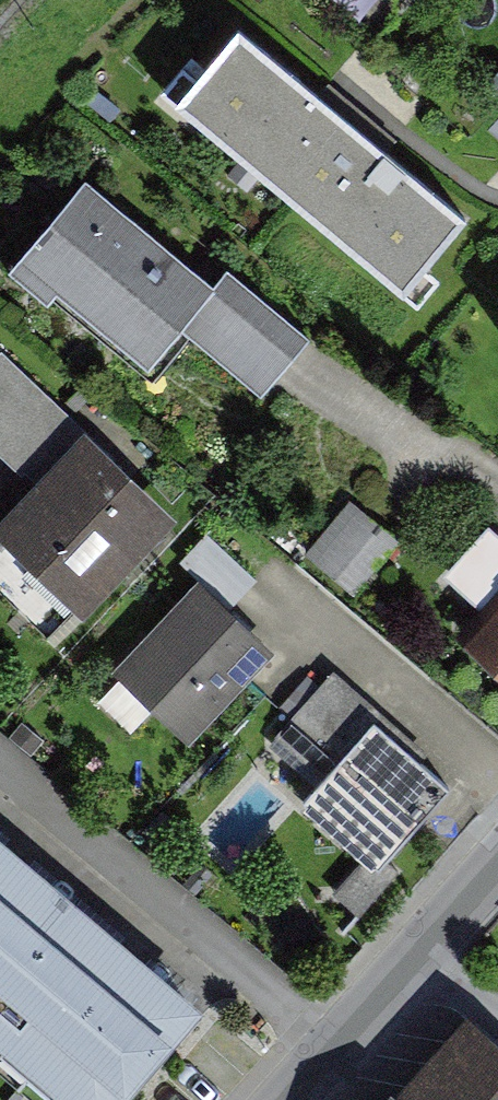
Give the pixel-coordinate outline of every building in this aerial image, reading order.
[(251,25),(189,99),(417,289),(436,267),(479,216),(251,25)] [(224,280),(95,171),(19,261),(157,378),(199,329),(273,391),(323,333),(240,262),(224,280)] [(436,267),(417,289),(429,299),(447,277),(436,267)] [(93,425),(11,350),(0,361),(0,441),(34,472),(37,468),(46,477),(93,425)] [(93,425),(46,477),(0,528),(0,529),(10,538),(86,606),(93,613),(187,510),(93,425)] [(410,531),(360,493),(315,551),(365,589),(410,531)] [(192,560),(206,573),(121,666),(200,738),(287,644),(239,601),(280,556),(234,514),(192,560)] [(0,548),(0,578),(61,633),(86,606),(10,538),(0,548)] [(473,637),(497,659),(497,609),(473,637)] [(463,782),(384,714),(311,800),(390,867),(463,782)] [(0,821),(0,1037),(74,1099),(129,1099),(213,1002),(0,821)] [(479,1016),(404,1099),(497,1099),(497,1033),(479,1016)]
